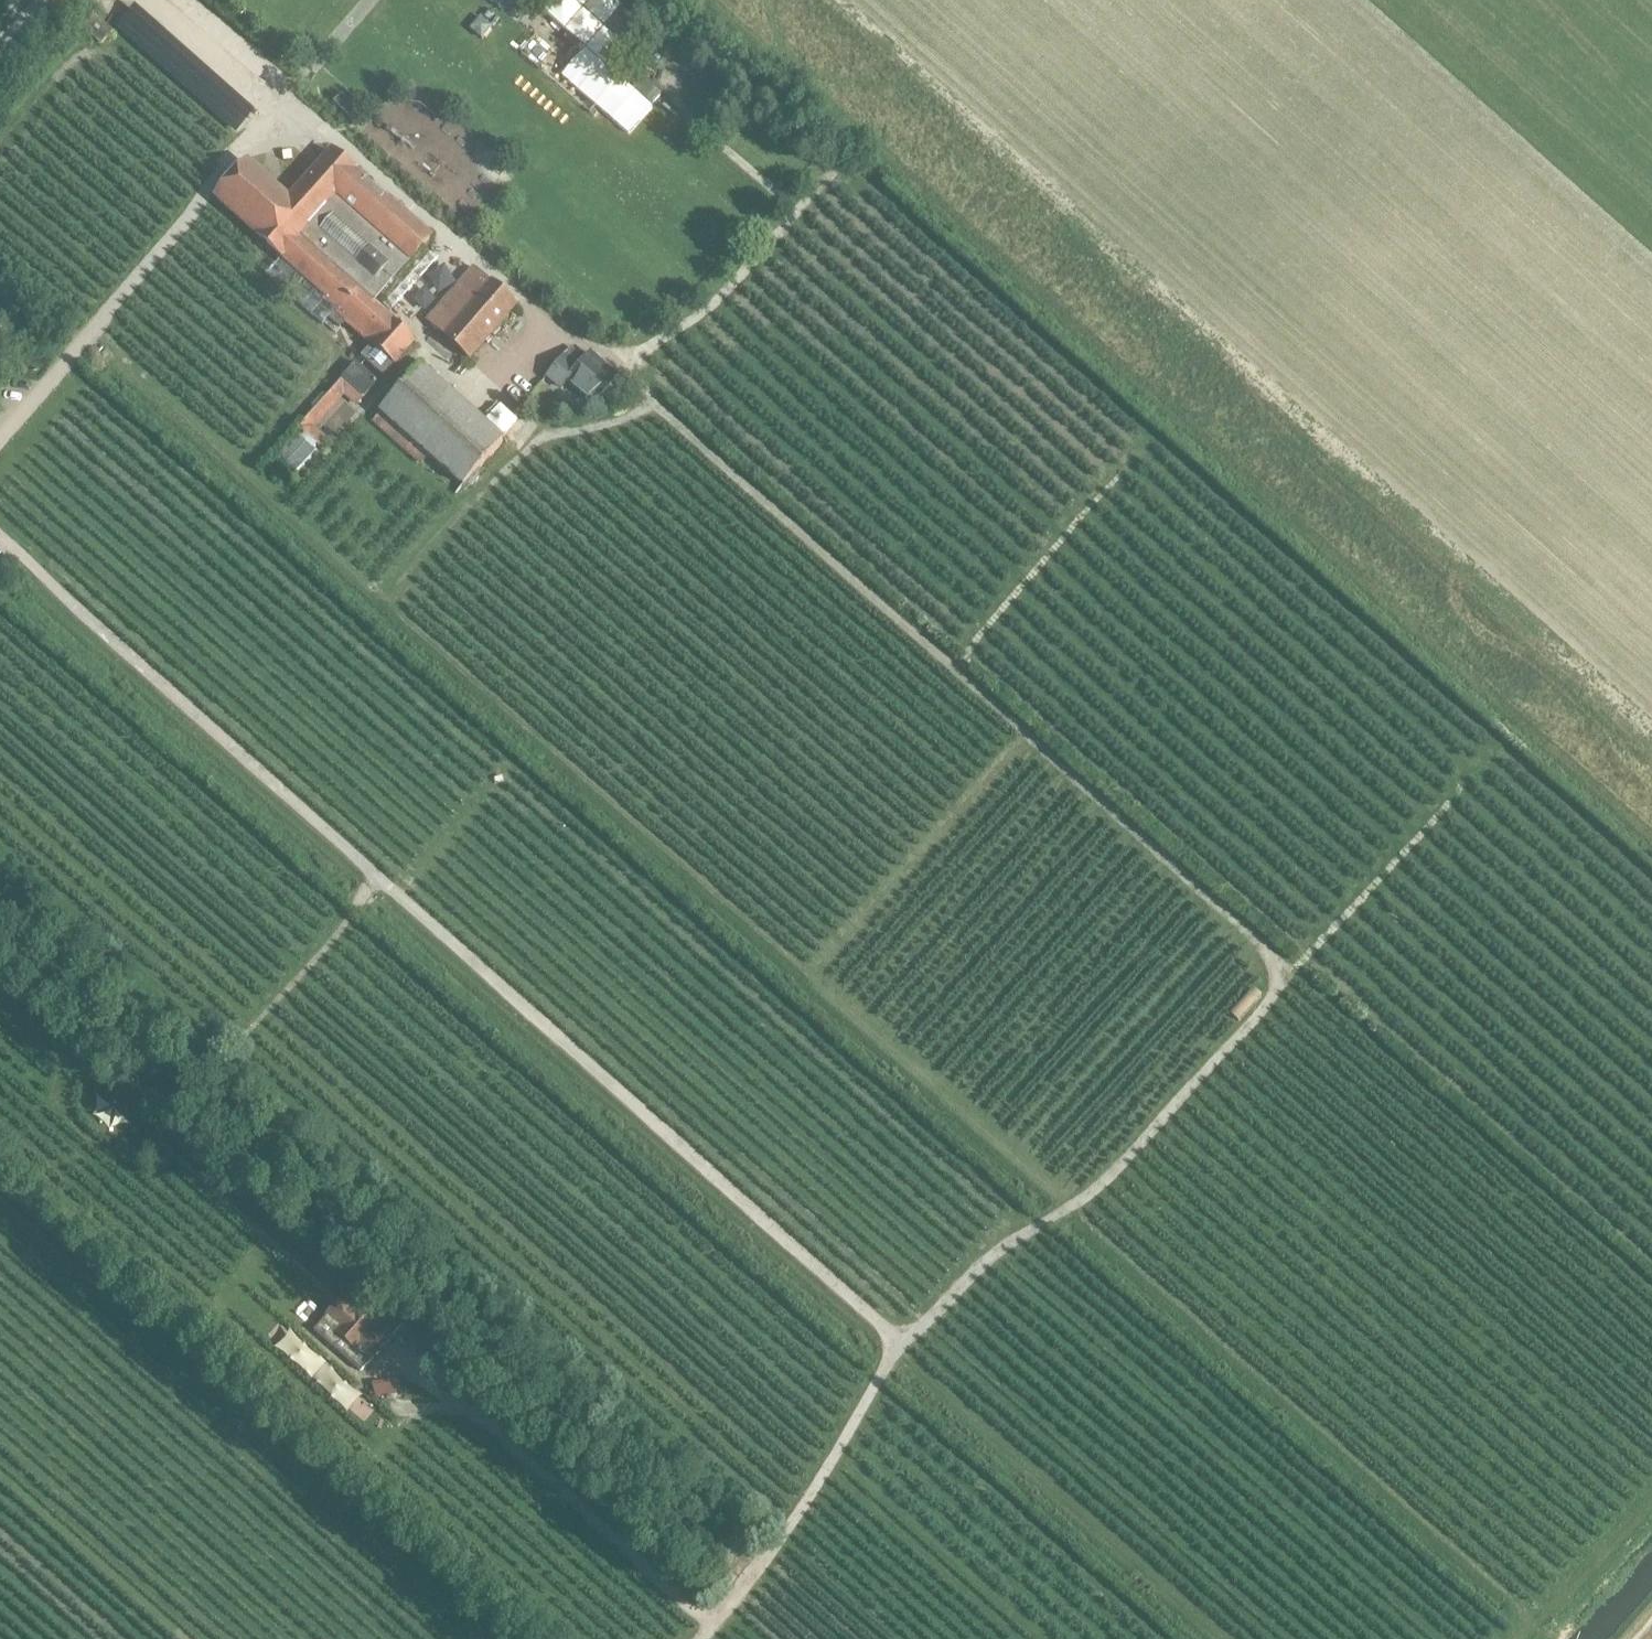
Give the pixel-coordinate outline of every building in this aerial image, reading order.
[(617,0),(550,0),(541,10),(515,41),(538,60),(564,29),(563,27),(565,25),(607,61),(631,33),(642,20),(617,0)] [(256,111),(135,6),(116,27),(237,133),(256,111)] [(214,203),(280,260),(267,274),(323,325),(336,311),(375,344),(362,358),(384,378),(415,343),(373,306),(432,239),(334,152),(290,202),(248,165),(214,203)] [(423,293),(416,289),(407,305),(430,317),(452,277),(437,268),(423,293)] [(470,360),(517,305),(475,269),(428,324),(470,360)] [(572,350),(548,378),(562,390),(568,383),(595,406),(618,379),(592,356),(586,363),(572,350)] [(357,407),(379,383),(357,363),(303,424),(272,456),(295,476),(329,439),(316,427),(345,396),(357,407)] [(381,414),(372,423),(440,482),(455,495),(464,486),(463,486),(504,439),(421,367),(381,414)] [(355,1259),(366,1247),(356,1238),(345,1250),(355,1259)] [(370,1298),(362,1307),(360,1306),(356,1311),(343,1299),(328,1316),(341,1328),(337,1333),(357,1350),(362,1345),(375,1357),(397,1332),(383,1321),(389,1315),(370,1298)] [(264,1331),(288,1353),(302,1338),(279,1316),(264,1331)] [(305,1338),(291,1352),(379,1435),(392,1421),(305,1338)]
